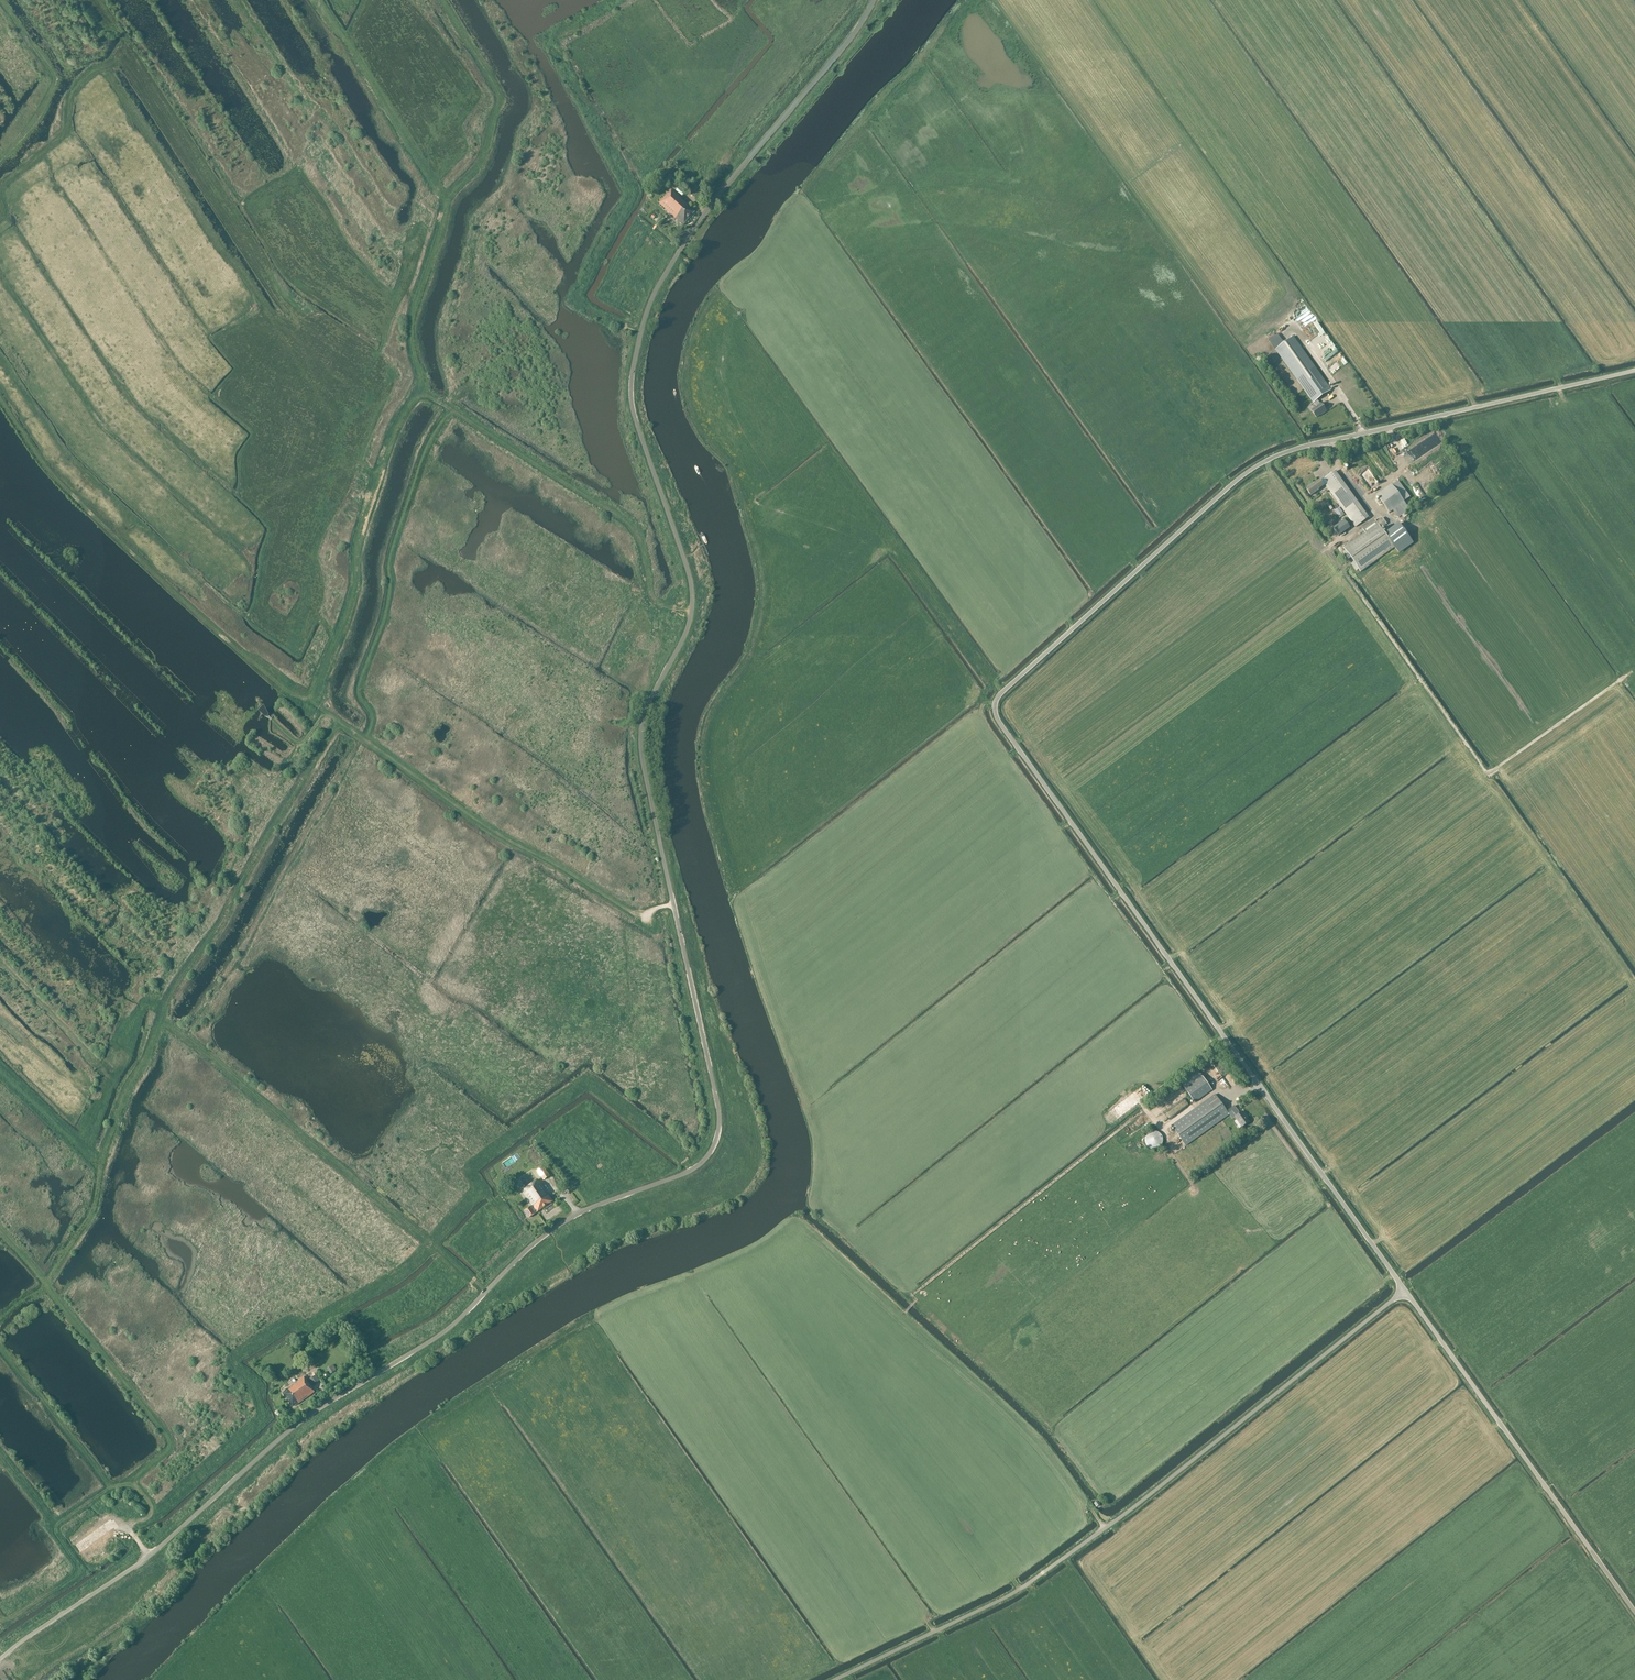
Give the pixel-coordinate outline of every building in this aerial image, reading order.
[(670,167),(667,170),(661,177),(665,181),(674,170),(670,167)] [(668,193),(659,204),(683,226),(695,212),(672,191),(669,194),(668,193)] [(1293,337),(1276,350),(1313,403),(1316,407),(1311,411),(1317,418),(1326,411),(1321,404),(1320,404),(1317,400),(1331,390),(1293,337)] [(1362,474),(1369,487),(1377,483),(1372,473),(1369,474),(1360,456),(1350,460),(1354,467),(1357,466),(1360,472),(1361,471),(1362,474)] [(1318,489),(1323,486),(1325,484),(1354,525),(1367,515),(1336,471),(1323,480),(1322,479),(1315,484),(1314,483),(1306,489),(1311,496),(1319,490),(1318,489)] [(1394,489),(1379,500),(1389,513),(1404,502),(1394,489)] [(1339,517),(1344,514),(1339,505),(1334,509),(1339,517)] [(1362,529),(1364,531),(1365,533),(1344,549),(1360,572),(1394,547),(1380,529),(1387,524),(1382,518),(1376,522),(1374,520),(1362,529)] [(1344,520),(1333,528),(1339,536),(1350,528),(1344,520)] [(1211,1077),(1219,1090),(1222,1088),(1224,1090),(1229,1087),(1226,1081),(1224,1082),(1219,1072),(1211,1077)] [(1202,1077),(1185,1089),(1195,1103),(1212,1090),(1202,1077)] [(1163,1103),(1167,1106),(1181,1092),(1177,1088),(1163,1103)] [(1171,1126),(1185,1146),(1229,1115),(1228,1113),(1231,1111),(1236,1117),(1235,1118),(1242,1127),(1249,1122),(1245,1117),(1246,1116),(1242,1112),(1240,1114),(1234,1106),(1226,1112),(1215,1095),(1171,1126)] [(1183,1100),(1159,1115),(1163,1121),(1183,1108),(1187,1105),(1183,1100)] [(1163,1141),(1163,1140),(1162,1139),(1162,1138),(1162,1137),(1161,1136),(1161,1135),(1160,1134),(1159,1133),(1158,1133),(1157,1132),(1156,1132),(1155,1131),(1154,1131),(1153,1131),(1152,1131),(1151,1132),(1150,1132),(1149,1133),(1148,1133),(1147,1134),(1147,1135),(1146,1135),(1146,1136),(1145,1137),(1145,1138),(1145,1139),(1145,1140),(1145,1141),(1145,1142),(1145,1143),(1145,1144),(1146,1145),(1146,1146),(1147,1146),(1147,1147),(1148,1147),(1148,1148),(1149,1148),(1150,1149),(1151,1149),(1152,1149),(1153,1149),(1154,1149),(1155,1149),(1156,1149),(1157,1149),(1158,1148),(1159,1148),(1159,1147),(1160,1147),(1161,1146),(1161,1145),(1162,1144),(1162,1143),(1162,1142),(1163,1141)] [(500,1162),(504,1168),(515,1162),(511,1156),(500,1162)] [(536,1171),(543,1181),(550,1176),(542,1165),(538,1168),(539,1169),(536,1171)] [(533,1183),(532,1182),(521,1190),(531,1204),(532,1206),(530,1207),(524,1211),(529,1218),(535,1214),(534,1213),(536,1212),(537,1212),(553,1201),(538,1180),(533,1183)] [(546,1210),(550,1216),(560,1210),(557,1204),(546,1210)] [(310,1386),(307,1381),(304,1377),(284,1391),(285,1391),(282,1393),(292,1407),(295,1405),(296,1406),(314,1392),(311,1389),(312,1388),(310,1386)] [(102,1520),(90,1529),(94,1535),(95,1534),(98,1538),(94,1540),(97,1544),(101,1540),(100,1538),(111,1530),(109,1527),(108,1528),(102,1520)] [(72,1542),(81,1558),(87,1554),(85,1551),(84,1552),(82,1548),(84,1547),(82,1544),(83,1543),(80,1538),(72,1542)]
